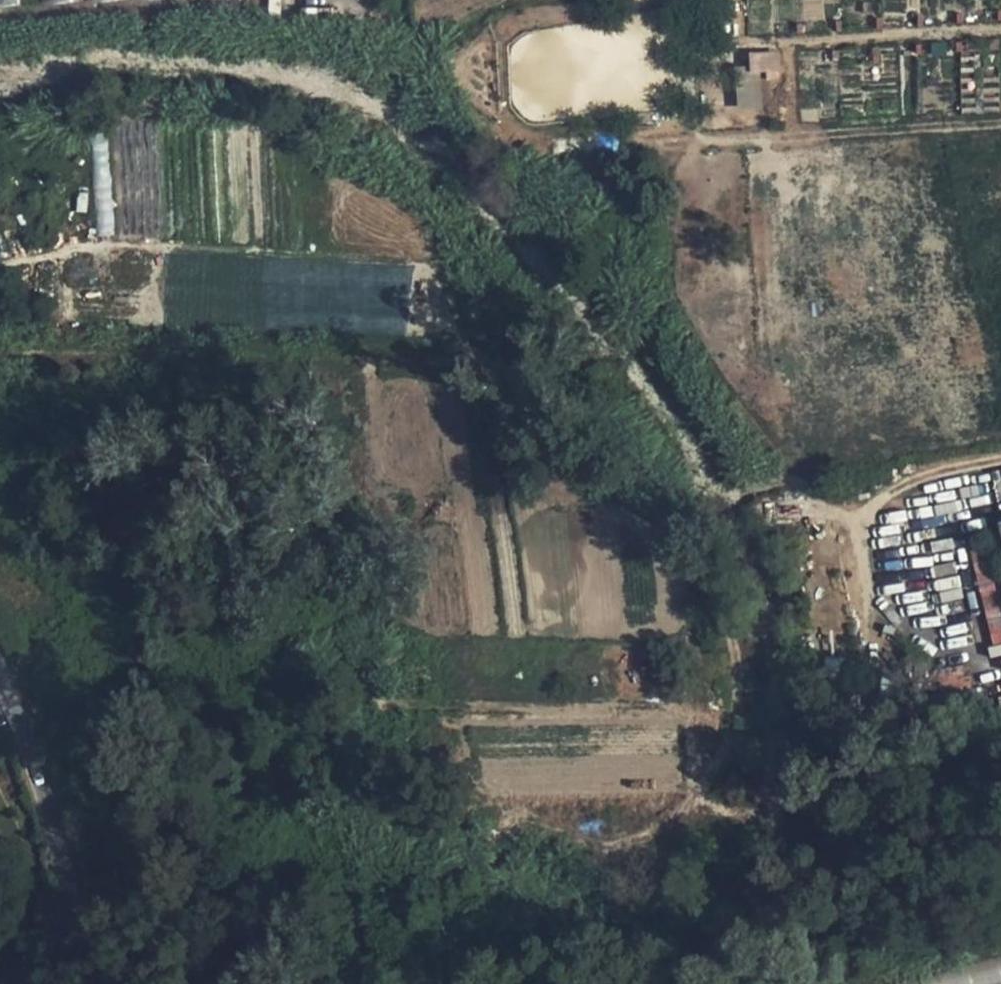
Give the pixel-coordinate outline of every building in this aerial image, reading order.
[(736,108),(762,108),(762,79),(779,78),(779,51),(748,52),(749,68),(735,68),(736,108)] [(975,564),(981,593),(994,591),(988,561),(975,564)]
